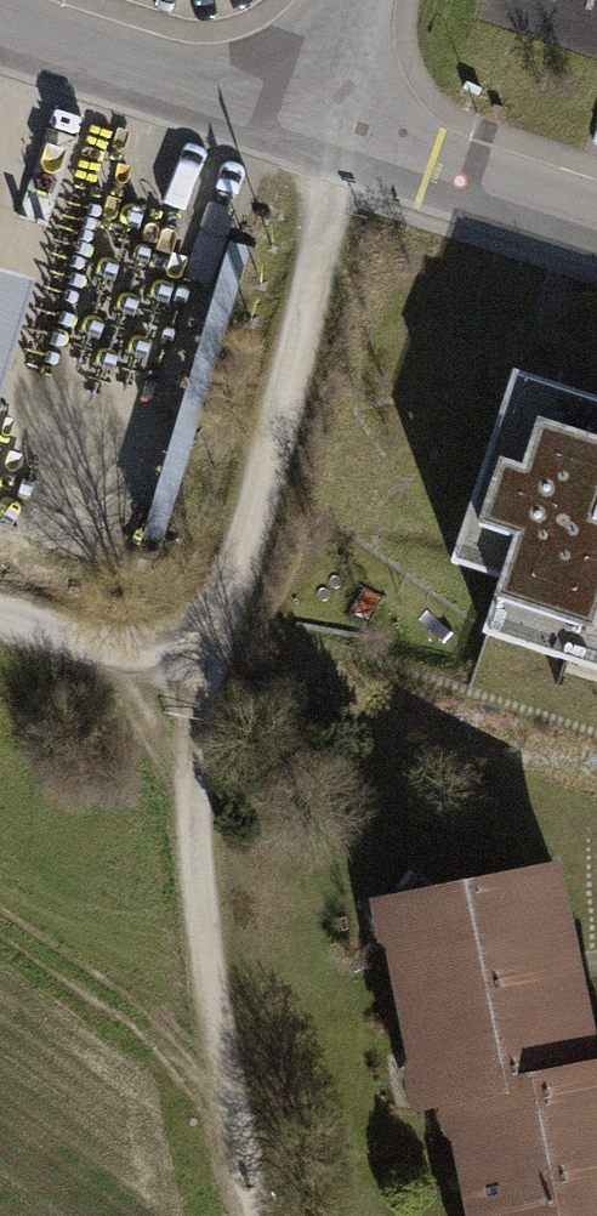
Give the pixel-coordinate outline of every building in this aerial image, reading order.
[(226,260),(141,548),(163,554),(248,266),(226,260)] [(34,300),(0,289),(0,409),(34,300)] [(596,626),(596,407),(498,372),(426,573),(473,590),(453,645),(559,682),(581,620),(596,626)] [(420,1106),(445,1101),(596,1071),(596,1041),(561,865),(379,902),(420,1106)] [(468,1215),(596,1215),(596,1071),(445,1101),(468,1215)]
